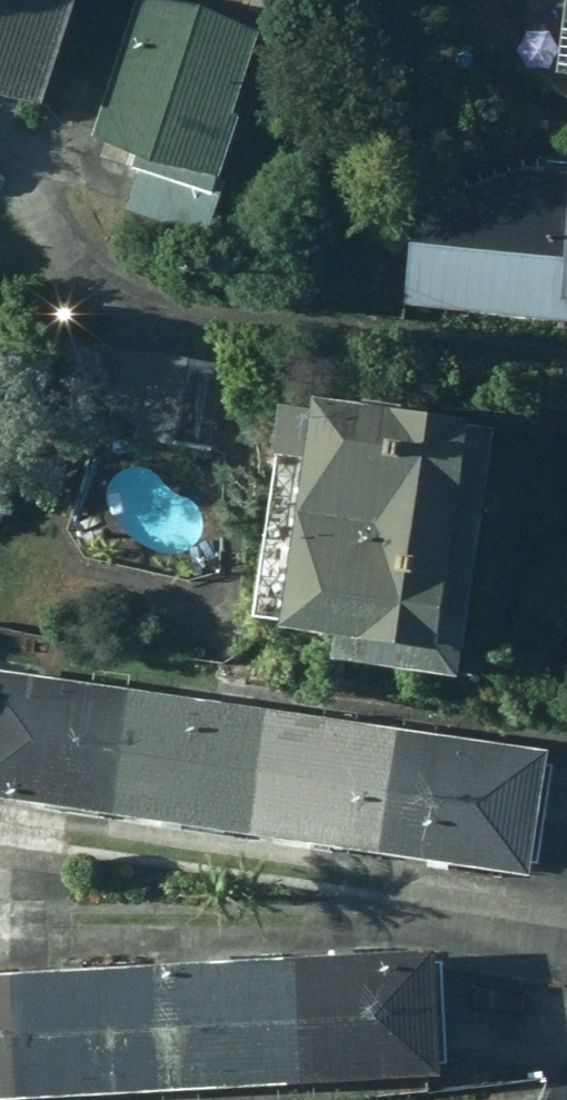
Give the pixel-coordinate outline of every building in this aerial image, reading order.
[(62,0),(0,0),(0,89),(23,98),(62,0)] [(161,0),(135,0),(89,130),(143,150),(122,207),(199,233),(215,192),(201,187),(215,148),(222,149),(233,117),(242,120),(270,40),(161,0)] [(555,73),(566,74),(566,0),(562,0),(555,73)] [(404,305),(566,320),(566,172),(521,168),(462,192),(409,242),(404,305)] [(225,358),(64,334),(58,365),(207,477),(225,358)] [(451,654),(487,400),(306,372),(304,383),(282,381),(251,596),(331,607),(327,635),(451,654)] [(101,807),(119,677),(0,660),(0,792),(101,807)] [(119,677),(101,807),(244,827),(262,698),(119,677)] [(262,698),(244,827),(386,848),(404,719),(262,698)] [(404,719),(386,848),(528,868),(547,740),(404,719)] [(289,959),(295,1084),(440,1076),(433,950),(289,959)] [(145,967),(151,1092),(295,1084),(289,959),(145,967)] [(7,1099),(19,1099),(151,1092),(145,967),(1,976),(7,1099)]
